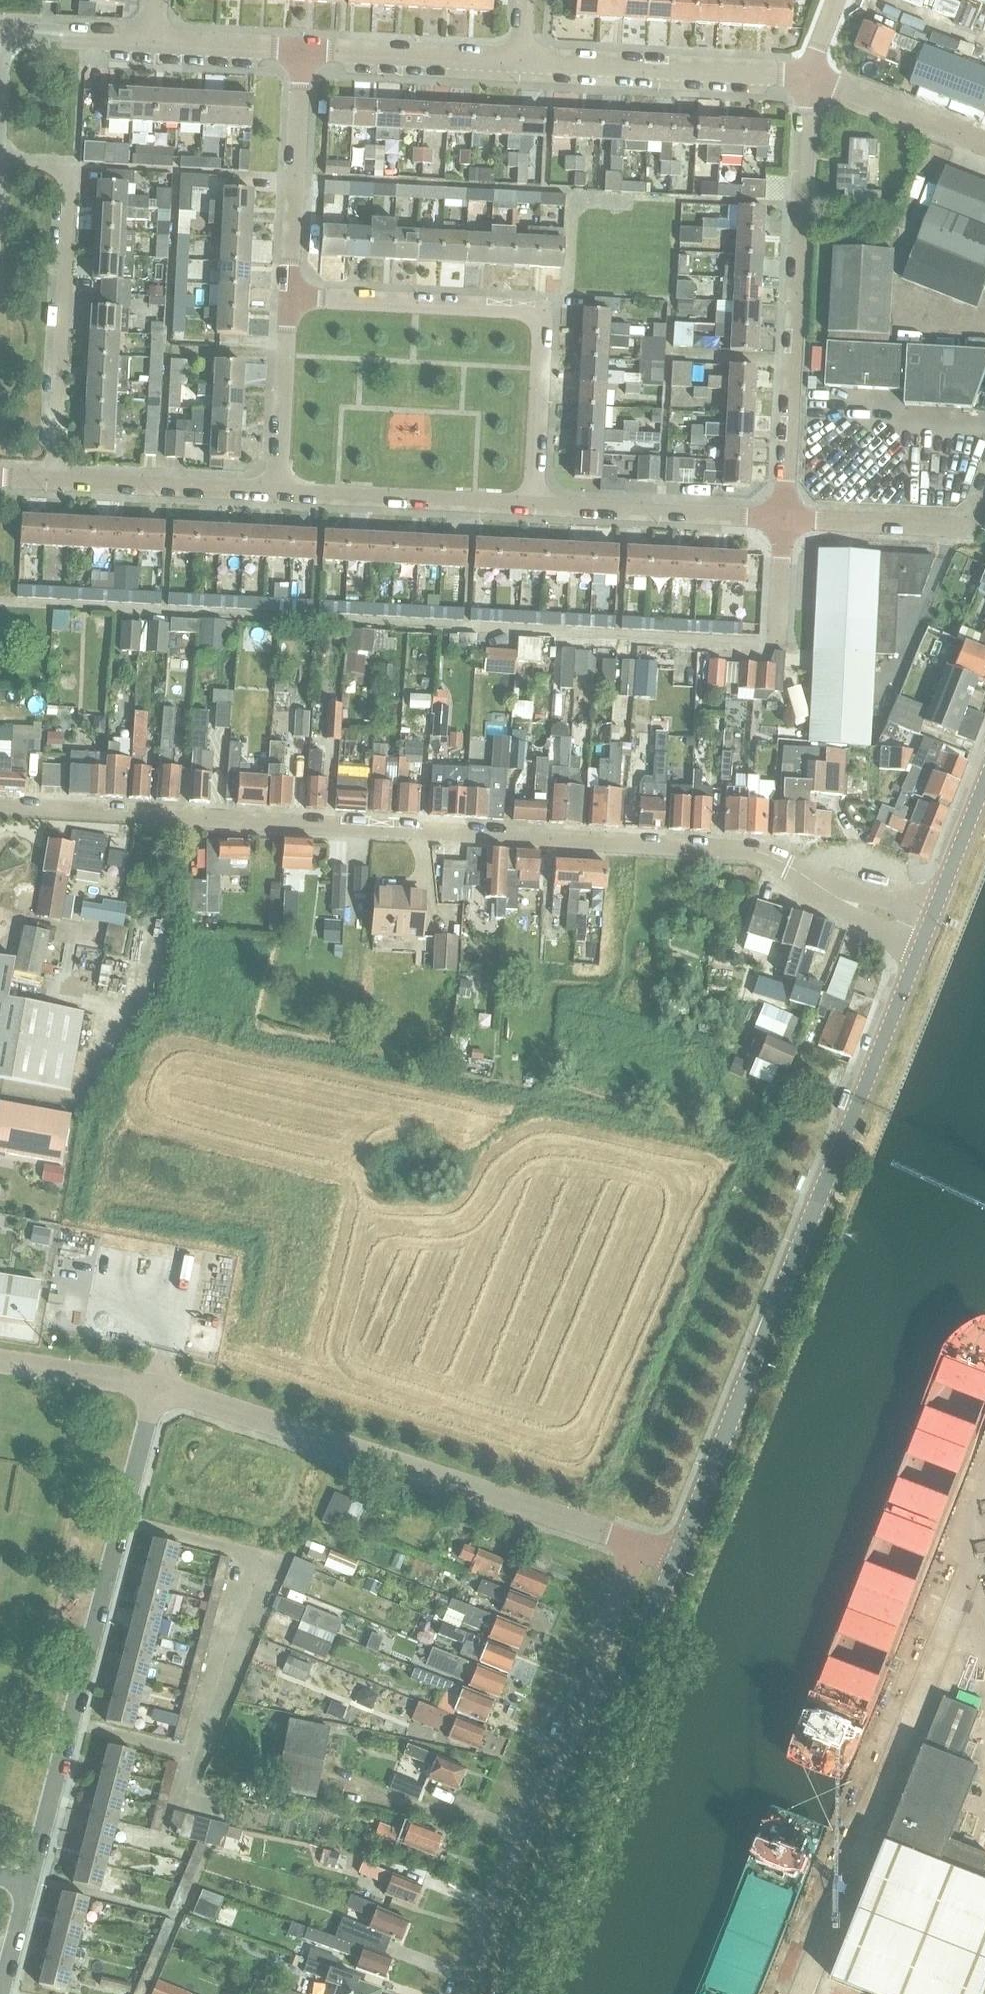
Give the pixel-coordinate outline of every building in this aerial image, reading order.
[(420,8),(421,0),(397,0),(396,7),(420,8)] [(444,10),(444,0),(421,0),(420,8),(444,10)] [(468,11),(468,0),(444,0),(444,10),(468,11)] [(468,11),(492,13),(493,0),(468,0),(468,11)] [(601,19),(602,0),(577,0),(576,17),(601,19)] [(625,20),(626,0),(602,0),(601,19),(625,20)] [(648,21),(649,0),(626,0),(625,20),(648,21)] [(672,23),(673,0),(649,0),(648,21),(672,23)] [(696,24),(697,0),(673,0),(672,23),(696,24)] [(720,25),(721,0),(697,0),(696,24),(720,25)] [(742,27),(744,0),(721,0),(720,25),(742,27)] [(767,28),(768,0),(744,0),(742,27),(767,28)] [(767,28),(791,29),(792,0),(768,0),(767,28)] [(877,21),(888,26),(898,0),(885,0),(877,21)] [(924,7),(922,14),(931,17),(933,10),(956,19),(962,4),(953,0),(906,0),(924,7)] [(960,30),(983,36),(984,27),(984,5),(968,0),(960,30)] [(925,37),(932,19),(902,7),(895,25),(925,37)] [(927,46),(868,23),(857,49),(887,61),(892,48),(898,51),(899,48),(918,55),(918,54),(923,56),(927,46)] [(984,113),(984,69),(927,46),(923,56),(918,54),(918,55),(916,61),(920,63),(912,84),(984,113)] [(107,122),(131,123),(133,91),(108,90),(107,122)] [(131,123),(155,124),(156,92),(133,91),(131,123)] [(155,124),(179,125),(181,94),(156,92),(155,124)] [(179,125),(203,126),(205,95),(181,94),(179,125)] [(203,126),(227,127),(229,96),(205,95),(203,126)] [(229,96),(227,127),(251,128),(253,97),(229,96)] [(328,126),(352,128),(353,101),(329,100),(328,126)] [(352,128),(376,129),(378,103),(353,101),(352,128)] [(399,142),(400,130),(401,104),(378,103),(376,129),(376,141),(399,142)] [(400,130),(423,132),(425,105),(401,104),(400,130)] [(423,132),(448,133),(449,106),(425,105),(423,132)] [(448,133),(472,134),(473,108),(449,106),(448,133)] [(495,135),(497,109),(473,108),(472,134),(471,148),(482,149),(483,135),(495,135)] [(508,149),(519,149),(521,110),(497,109),(495,135),(509,136),(508,149)] [(518,154),(518,168),(517,184),(527,184),(529,155),(531,150),(531,137),(544,137),(545,111),(521,110),(519,149),(519,154),(518,154)] [(554,111),(552,138),(576,139),(578,113),(554,111)] [(578,113),(576,139),(601,140),(602,114),(578,113)] [(602,114),(601,140),(612,141),(612,157),(611,172),(606,172),(605,191),(621,192),(622,182),(624,157),(624,150),(626,115),(602,114)] [(626,115),(624,150),(648,152),(648,143),(649,117),(626,115)] [(649,117),(648,143),(661,143),(661,154),(660,162),(661,162),(661,175),(671,176),(671,162),(672,155),(672,144),(673,118),(649,117)] [(673,118),(672,144),(696,145),(697,119),(673,118)] [(697,119),(696,145),(707,146),(707,164),(719,164),(720,156),(722,120),(697,119)] [(722,120),(720,156),(743,157),(743,148),(745,122),(722,120)] [(745,122),(743,148),(757,148),(756,159),(767,159),(769,123),(745,122)] [(845,205),(882,207),(883,194),(868,193),(870,157),(878,158),(879,142),(851,140),(849,167),(839,166),(838,191),(846,191),(845,205)] [(229,164),(238,163),(236,143),(227,144),(229,164)] [(104,165),(114,165),(115,146),(105,145),(104,165)] [(374,161),(375,161),(375,147),(366,146),(365,166),(374,166),(374,161)] [(375,147),(375,161),(375,176),(384,177),(385,147),(375,147)] [(412,163),(422,164),(423,149),(413,148),(412,163)] [(423,149),(422,164),(433,164),(433,149),(423,149)] [(239,171),(249,172),(250,152),(240,151),(239,171)] [(133,165),(152,166),(153,156),(133,154),(133,165)] [(508,168),(518,168),(518,154),(509,154),(508,168)] [(153,156),(152,166),(173,167),(173,157),(153,156)] [(180,168),(201,169),(201,158),(181,157),(180,168)] [(565,171),(574,171),(575,171),(576,157),(566,157),(565,171)] [(584,188),(586,158),(576,157),(575,171),(574,171),(573,189),(574,189),(584,190),(584,188)] [(201,158),(201,169),(221,170),(221,159),(201,158)] [(325,174),(349,175),(350,163),(326,161),(325,174)] [(671,162),(671,176),(681,176),(682,162),(671,162)] [(729,165),(719,164),(719,184),(718,187),(727,187),(727,179),(728,179),(729,165)] [(475,165),(474,177),(495,178),(495,167),(475,165)] [(407,178),(407,179),(421,179),(422,169),(418,169),(418,168),(407,168),(407,170),(398,170),(398,177),(407,178)] [(978,310),(984,291),(984,183),(948,168),(904,280),(978,310)] [(97,184),(96,207),(147,210),(147,198),(132,198),(133,174),(106,172),(105,184),(97,184)] [(181,174),(179,211),(191,212),(191,211),(192,188),(208,189),(209,176),(181,174)] [(741,198),(765,199),(765,182),(741,181),(741,198)] [(335,194),(348,195),(349,184),(325,182),(324,205),(334,205),(335,194)] [(622,182),(621,192),(646,194),(646,193),(647,183),(622,182)] [(348,195),(373,196),(373,185),(349,184),(348,195)] [(702,184),(701,197),(718,197),(718,187),(719,184),(718,184),(702,184)] [(373,196),(396,198),(397,186),(373,185),(373,196)] [(396,198),(420,199),(421,188),(397,186),(396,198)] [(420,199),(444,200),(445,189),(421,188),(420,199)] [(209,203),(208,212),(251,215),(252,191),(224,189),(223,204),(209,203)] [(468,202),(469,190),(445,189),(444,200),(445,200),(445,207),(467,208),(468,202)] [(468,202),(492,203),(492,191),(469,190),(468,202)] [(517,205),(516,204),(517,193),(492,191),(492,203),(493,203),(493,209),(516,210),(517,210),(517,205)] [(540,205),(540,194),(517,193),(516,204),(517,205),(540,205)] [(566,195),(540,194),(540,205),(566,206),(566,195)] [(739,206),(738,231),(763,233),(765,208),(739,206)] [(96,207),(95,231),(123,233),(124,220),(146,221),(147,210),(96,207)] [(158,219),(157,234),(169,235),(171,210),(158,210),(158,219)] [(179,211),(178,235),(190,236),(191,220),(196,220),(197,211),(191,211),(191,212),(179,211)] [(223,225),(222,237),(249,238),(251,215),(208,212),(207,224),(223,225)] [(693,218),(693,228),(717,230),(718,219),(693,218)] [(370,258),(393,259),(395,232),(396,221),(372,220),(371,230),(370,258)] [(441,262),(466,263),(467,236),(454,235),(455,225),(443,224),(443,234),(441,262)] [(489,264),(513,266),(515,238),(515,227),(491,226),(491,237),(489,264)] [(716,240),(717,230),(693,228),(681,227),(680,243),(701,245),(702,239),(716,240)] [(321,255),(345,257),(347,229),(322,228),(321,255)] [(513,266),(537,267),(539,228),(529,228),(529,239),(515,238),(513,266)] [(539,228),(537,267),(562,268),(564,230),(539,228)] [(345,257),(370,258),(371,230),(347,229),(345,257)] [(95,231),(94,255),(136,257),(137,233),(123,233),(95,231)] [(738,231),(736,254),(762,256),(763,233),(738,231)] [(393,259),(418,261),(419,233),(395,232),(393,259)] [(418,261),(441,262),(443,234),(419,233),(418,261)] [(157,234),(155,258),(168,259),(169,235),(157,234)] [(178,235),(177,259),(189,260),(190,236),(178,235)] [(466,263),(489,264),(491,237),(467,236),(466,263)] [(222,237),(220,261),(248,263),(249,238),(222,237)] [(257,237),(254,283),(273,284),(276,238),(257,237)] [(830,334),(889,337),(894,252),(835,249),(830,334)] [(725,265),(725,278),(761,280),(762,256),(736,254),(736,266),(725,265)] [(94,255),(92,280),(102,280),(101,294),(129,295),(129,281),(135,282),(136,257),(94,255)] [(679,256),(678,276),(689,276),(690,257),(679,256)] [(177,259),(175,284),(187,284),(189,260),(177,259)] [(220,272),(219,286),(247,287),(248,263),(220,261),(212,261),(212,271),(220,272)] [(724,291),(723,301),(734,302),(759,303),(761,280),(725,278),(724,291)] [(678,282),(677,299),(693,299),(694,282),(678,282)] [(175,284),(174,307),(194,308),(195,296),(187,296),(187,284),(175,284)] [(150,297),(165,298),(166,287),(150,286),(149,288),(147,288),(146,297),(150,297)] [(219,286),(218,309),(245,310),(247,287),(219,286)] [(91,308),(90,333),(118,334),(127,335),(128,310),(129,295),(101,294),(101,308),(91,308)] [(165,298),(150,297),(149,305),(165,306),(165,298)] [(584,309),(582,333),(629,336),(644,336),(645,328),(629,327),(630,325),(609,323),(610,311),(621,312),(622,299),(595,297),(594,310),(584,309)] [(693,299),(677,299),(678,300),(678,310),(693,311),(694,301),(693,301),(693,299)] [(716,312),(716,325),(722,325),(758,327),(759,303),(734,302),(733,313),(716,312)] [(194,308),(174,307),(173,332),(185,333),(186,316),(194,317),(194,308)] [(245,310),(218,309),(203,308),(203,318),(217,319),(216,334),(244,335),(245,310)] [(152,322),(151,335),(162,335),(163,323),(152,322)] [(674,323),(673,347),(693,348),(694,324),(674,323)] [(653,324),(653,337),(666,338),(667,325),(653,324)] [(716,325),(716,338),(732,338),(731,350),(757,352),(758,327),(722,325),(716,325)] [(90,333),(89,356),(117,358),(118,334),(90,333)] [(582,333),(581,357),(607,358),(607,347),(628,349),(629,336),(582,333)] [(151,335),(149,359),(161,359),(162,335),(151,335)] [(642,338),(641,360),(665,362),(666,338),(653,337),(652,338),(642,338)] [(827,368),(828,345),(819,344),(818,367),(827,368)] [(830,344),(827,387),(908,391),(907,406),(974,410),(984,380),(984,353),(830,344)] [(89,356),(88,380),(128,382),(129,358),(117,358),(89,356)] [(581,357),(580,381),(606,383),(626,384),(641,385),(641,383),(641,375),(640,375),(624,374),(625,373),(606,372),(607,358),(581,357)] [(145,375),(145,358),(134,358),(134,375),(145,375)] [(149,359),(148,383),(160,384),(161,359),(149,359)] [(171,359),(170,384),(187,385),(188,385),(189,360),(171,359)] [(641,360),(640,375),(641,375),(641,383),(663,384),(665,362),(641,360)] [(215,361),(213,386),(241,388),(242,363),(215,361)] [(672,387),(692,388),(693,363),(673,362),(672,387)] [(708,388),(729,390),(755,391),(756,367),(730,366),(730,378),(709,377),(708,388)] [(88,380),(86,403),(114,404),(115,393),(127,394),(128,382),(88,380)] [(580,381),(578,405),(604,407),(606,383),(580,381)] [(148,383),(146,407),(158,407),(160,384),(148,383)] [(170,384),(168,408),(181,408),(185,409),(187,385),(170,384)] [(626,384),(625,394),(640,395),(641,385),(626,384)] [(198,385),(198,396),(213,397),(212,410),(240,412),(241,388),(213,386),(198,385)] [(709,390),(694,389),(694,399),(709,399),(709,390)] [(728,413),(753,415),(755,391),(729,390),(728,413)] [(86,403),(85,427),(122,429),(123,405),(114,404),(86,403)] [(578,405),(577,429),(603,431),(604,407),(578,405)] [(146,407),(145,431),(157,431),(158,407),(146,407)] [(178,420),(177,432),(184,433),(194,433),(238,436),(240,412),(212,410),(193,409),(192,421),(178,420)] [(706,436),(726,438),(752,439),(753,415),(728,413),(727,425),(707,424),(707,426),(692,426),(692,436),(706,436)] [(624,423),(623,432),(638,433),(639,423),(624,423)] [(85,427),(84,452),(112,454),(112,441),(121,441),(122,429),(85,427)] [(577,429),(575,454),(601,455),(602,443),(622,445),(623,442),(638,443),(660,444),(660,434),(638,433),(623,432),(603,431),(577,429)] [(157,431),(145,431),(143,455),(155,456),(157,431)] [(164,456),(164,457),(182,458),(183,444),(194,445),(210,446),(209,459),(211,459),(221,460),(237,461),(238,436),(194,433),(184,433),(177,432),(167,432),(166,432),(164,456)] [(706,446),(706,436),(692,436),(691,446),(706,446)] [(726,438),(725,461),(750,463),(752,439),(726,438)] [(575,454),(574,478),(601,480),(616,480),(616,479),(617,468),(601,467),(601,455),(575,454)] [(638,481),(658,482),(659,459),(639,457),(638,481)] [(693,471),(694,460),(667,458),(666,483),(678,483),(679,470),(693,471)] [(211,459),(210,468),(221,468),(221,460),(211,459)] [(750,463),(725,461),(724,474),(704,473),(703,485),(749,488),(750,463)] [(601,480),(600,491),(624,492),(625,480),(616,479),(616,480),(601,480)] [(20,545),(45,547),(47,518),(21,517),(20,545)] [(45,547),(68,548),(70,520),(47,518),(45,547)] [(68,548),(92,549),(94,521),(70,520),(68,548)] [(92,549),(115,551),(116,522),(94,521),(92,549)] [(115,551),(139,552),(140,524),(116,522),(115,551)] [(140,524),(139,552),(163,553),(164,525),(140,524)] [(172,553),(195,555),(197,526),(173,525),(172,553)] [(195,555),(219,556),(221,527),(197,526),(195,555)] [(219,556),(243,557),(244,529),(221,527),(219,556)] [(243,557),(266,558),(268,530),(244,529),(243,557)] [(266,558),(290,560),(292,531),(268,530),(266,558)] [(292,531),(290,560),(314,561),(316,532),(292,531)] [(322,561),(346,563),(348,534),(324,533),(322,561)] [(346,563),(370,564),(372,535),(348,534),(346,563)] [(370,564),(394,565),(396,537),(372,535),(370,564)] [(394,565),(417,567),(419,538),(396,537),(394,565)] [(417,567),(441,568),(443,539),(419,538),(417,567)] [(443,539),(441,568),(465,569),(467,541),(443,539)] [(475,541),(474,569),(498,570),(500,542),(475,541)] [(500,542),(498,570),(510,571),(510,580),(521,581),(522,572),(524,543),(500,542)] [(524,543),(522,572),(546,573),(547,545),(524,543)] [(547,545),(546,573),(557,573),(556,583),(569,583),(569,574),(570,546),(547,545)] [(570,546),(569,574),(593,575),(595,547),(570,546)] [(595,547),(593,575),(605,576),(604,586),(616,587),(617,577),(619,548),(595,547)] [(625,576),(650,578),(652,550),(627,549),(625,576)] [(650,578),(673,579),(675,551),(652,550),(650,578)] [(673,579),(698,580),(699,553),(675,551),(673,579)] [(820,552),(815,650),(876,653),(879,595),(899,596),(921,597),(936,558),(820,552)] [(698,580),(721,581),(723,554),(699,553),(698,580)] [(723,554),(721,581),(744,582),(746,555),(723,554)] [(96,564),(95,584),(139,586),(140,566),(96,564)] [(264,611),(288,612),(288,599),(289,584),(275,583),(274,598),(264,598),(264,611)] [(17,597),(42,598),(43,587),(18,586),(17,597)] [(42,598),(65,600),(66,589),(43,587),(42,598)] [(65,600),(90,601),(90,590),(66,589),(65,600)] [(90,601),(112,602),(113,591),(90,590),(90,601)] [(112,602),(136,604),(136,593),(113,591),(112,602)] [(136,593),(136,604),(162,605),(162,594),(136,593)] [(168,605),(193,607),(193,594),(169,593),(168,605)] [(193,607),(216,608),(217,595),(193,594),(193,607)] [(216,608),(240,609),(241,597),(217,595),(216,608)] [(876,653),(896,654),(899,596),(879,595),(876,653)] [(240,609),(264,611),(264,598),(241,597),(240,609)] [(288,599),(288,612),(312,613),(313,600),(288,599)] [(319,613),(343,615),(344,602),(320,601),(319,613)] [(343,615),(367,616),(368,603),(344,602),(343,615)] [(367,616),(391,617),(392,604),(368,603),(367,616)] [(391,617),(414,619),(415,605),(392,604),(391,617)] [(414,619),(438,620),(439,606),(415,605),(414,619)] [(79,631),(81,607),(58,606),(56,629),(79,631)] [(439,606),(438,620),(464,621),(465,608),(439,606)] [(471,621),(496,623),(496,610),(471,609),(471,621)] [(496,623),(519,624),(520,611),(496,610),(496,623)] [(519,624),(543,625),(544,612),(520,611),(519,624)] [(543,625),(566,626),(566,614),(544,612),(543,625)] [(566,626),(590,628),(591,615),(566,614),(566,626)] [(214,639),(214,616),(206,615),(205,639),(214,639)] [(230,615),(216,615),(216,644),(230,644),(230,615)] [(591,615),(590,628),(615,629),(616,616),(591,615)] [(622,629),(647,630),(648,618),(622,617),(622,629)] [(647,630),(671,631),(671,619),(648,618),(647,630)] [(671,631),(695,632),(696,621),(671,619),(671,631)] [(695,632),(718,633),(719,622),(696,621),(695,632)] [(120,651),(140,652),(142,623),(122,622),(120,651)] [(719,622),(718,633),(742,634),(743,623),(719,622)] [(148,623),(146,653),(167,654),(169,624),(148,623)] [(353,668),(369,669),(370,648),(387,649),(388,626),(355,625),(353,668)] [(977,648),(984,651),(984,627),(977,648)] [(322,629),(322,638),(335,638),(334,647),(344,648),(345,638),(346,638),(347,629),(322,629)] [(546,658),(547,635),(524,633),(523,656),(546,658)] [(936,689),(968,702),(977,678),(984,682),(984,651),(977,648),(963,643),(953,668),(946,665),(936,689)] [(246,645),(237,644),(235,687),(243,687),(246,645)] [(516,668),(517,645),(493,645),(492,668),(516,668)] [(562,647),(560,691),(573,692),(575,676),(577,651),(575,651),(576,648),(562,647)] [(810,743),(871,746),(876,653),(815,650),(810,743)] [(604,674),(619,675),(620,651),(605,651),(604,674)] [(758,664),(756,690),(782,692),(784,651),(773,651),(767,664),(758,664)] [(620,696),(633,697),(636,661),(622,660),(620,696)] [(724,688),(726,662),(709,660),(707,687),(724,688)] [(636,661),(633,697),(651,698),(654,663),(636,661)] [(740,689),(756,690),(758,664),(741,663),(740,689)] [(394,666),(382,665),(381,688),(393,688),(394,666)] [(276,673),(274,693),(285,693),(286,674),(276,673)] [(805,683),(793,684),(795,702),(807,700),(805,683)] [(968,702),(936,689),(928,708),(898,695),(887,722),(919,735),(924,722),(974,742),(984,715),(966,707),(968,702)] [(432,696),(431,708),(432,708),(432,714),(434,715),(432,737),(447,738),(449,714),(445,714),(447,699),(442,699),(442,694),(433,694),(432,696)] [(430,708),(431,708),(432,696),(410,695),(409,709),(430,709),(430,708)] [(745,708),(745,696),(731,696),(731,709),(745,708)] [(453,701),(452,727),(464,728),(465,702),(453,701)] [(64,703),(64,721),(80,721),(80,703),(64,703)] [(215,728),(229,729),(231,705),(217,704),(215,728)] [(327,740),(340,741),(342,706),(329,705),(327,740)] [(163,707),(162,714),(156,800),(179,802),(181,768),(171,768),(173,735),(175,708),(163,707)] [(209,712),(193,711),(190,751),(193,752),(189,802),(210,803),(211,774),(201,774),(202,752),(206,752),(209,712)] [(295,736),(307,737),(309,713),(297,712),(295,736)] [(130,771),(130,779),(129,799),(148,800),(150,769),(145,769),(148,715),(134,714),(132,742),(131,760),(130,771)] [(510,743),(509,768),(523,769),(526,724),(513,723),(511,743),(510,743)] [(549,823),(565,824),(570,754),(571,739),(569,739),(569,732),(567,727),(564,724),(558,723),(554,726),(552,730),(551,738),(561,738),(560,757),(562,758),(561,768),(553,767),(549,823)] [(609,760),(605,827),(621,828),(621,827),(623,791),(619,791),(620,774),(622,745),(619,744),(620,727),(612,726),(610,746),(609,760)] [(52,742),(69,742),(69,728),(52,728),(52,742)] [(655,732),(654,754),(653,779),(645,779),(641,784),(641,800),(639,829),(663,831),(668,732),(655,732)] [(12,746),(11,761),(0,760),(0,792),(25,793),(26,773),(27,740),(12,740),(12,746)] [(398,756),(398,769),(395,814),(418,815),(420,787),(408,786),(409,763),(421,764),(423,744),(405,743),(405,741),(400,740),(399,756),(398,756)] [(125,778),(130,779),(130,771),(131,760),(132,742),(112,741),(112,745),(108,744),(107,755),(106,769),(104,798),(124,799),(125,778)] [(492,768),(509,768),(510,743),(493,742),(492,768)] [(270,807),(290,808),(291,780),(283,779),(285,744),(270,743),(269,766),(272,766),(270,807)] [(797,789),(794,836),(814,837),(814,836),(827,837),(828,812),(816,811),(816,806),(809,806),(810,795),(847,797),(849,752),(847,752),(847,745),(810,743),(809,749),(783,748),(782,765),(784,766),(797,766),(795,789),(797,789)] [(229,745),(225,800),(237,801),(237,805),(265,807),(267,778),(249,777),(250,766),(241,765),(242,746),(229,745)] [(373,745),(371,781),(369,812),(390,814),(392,783),(385,783),(386,759),(387,746),(373,745)] [(906,770),(909,771),(911,764),(915,755),(912,754),(914,750),(882,746),(881,768),(891,769),(906,770)] [(306,809),(326,810),(328,780),(321,779),(322,751),(309,751),(306,809)] [(911,771),(903,790),(915,794),(915,793),(913,792),(918,779),(928,783),(924,795),(949,805),(966,761),(941,751),(937,762),(918,754),(917,756),(915,755),(911,764),(909,771),(911,771)] [(722,773),(721,780),(731,781),(733,753),(723,752),(722,773)] [(71,753),(68,795),(104,798),(106,769),(107,755),(71,753)] [(513,821),(545,822),(549,760),(537,759),(534,801),(515,799),(513,821)] [(570,759),(565,824),(581,825),(583,789),(579,778),(580,760),(570,759)] [(605,827),(609,760),(600,759),(599,770),(589,770),(587,790),(592,790),(589,825),(588,825),(588,826),(605,827)] [(772,834),(794,836),(797,789),(795,789),(797,766),(784,766),(782,765),(780,788),(787,788),(786,804),(774,803),(772,834)] [(42,787),(65,789),(66,768),(43,766),(42,787)] [(443,817),(465,818),(468,770),(468,769),(432,767),(429,816),(443,817)] [(503,820),(506,772),(468,770),(465,818),(503,820)] [(694,786),(691,830),(711,832),(714,786),(702,786),(703,771),(695,770),(694,786)] [(749,788),(747,833),(766,834),(768,802),(759,801),(761,776),(750,775),(749,788)] [(369,812),(371,781),(337,778),(335,810),(365,812),(369,812)] [(691,830),(694,786),(673,785),(670,829),(691,830)] [(726,832),(747,833),(749,788),(728,787),(726,832)] [(893,809),(891,815),(904,820),(907,821),(909,822),(938,833),(946,811),(921,801),(915,817),(907,814),(915,794),(903,790),(895,810),(893,809)] [(891,815),(893,809),(882,805),(868,838),(878,842),(884,825),(886,826),(891,815)] [(902,832),(907,821),(904,820),(891,815),(886,826),(902,832)] [(927,861),(938,833),(909,822),(900,845),(909,849),(908,853),(927,861)] [(70,843),(49,840),(43,873),(44,873),(37,916),(61,920),(70,866),(101,871),(100,875),(101,876),(108,836),(72,831),(70,843)] [(283,869),(311,870),(313,840),(285,838),(283,869)] [(185,913),(219,914),(220,876),(249,876),(249,842),(220,841),(207,841),(206,882),(202,882),(203,881),(186,880),(185,913)] [(114,844),(111,860),(130,863),(133,847),(114,844)] [(484,881),(484,847),(468,846),(467,863),(444,861),(442,899),(467,900),(467,894),(473,894),(473,892),(478,891),(478,881),(484,881)] [(509,851),(490,850),(487,898),(497,898),(496,919),(505,919),(506,910),(509,851)] [(509,851),(506,910),(517,910),(518,888),(539,889),(541,853),(509,851)] [(579,892),(581,863),(555,861),(553,886),(568,887),(567,891),(569,891),(568,902),(567,915),(588,916),(589,903),(578,903),(579,892)] [(607,865),(581,863),(579,892),(590,893),(591,888),(606,889),(607,865)] [(334,866),(332,910),(344,910),(346,866),(334,866)] [(356,867),(355,893),(366,894),(368,867),(356,867)] [(373,935),(421,937),(424,894),(392,892),(392,890),(376,889),(373,935)] [(565,890),(553,890),(552,914),(564,915),(565,890)] [(128,921),(130,900),(87,897),(86,918),(128,921)] [(757,903),(747,935),(780,945),(791,948),(783,976),(774,1003),(785,1007),(794,979),(795,980),(805,952),(802,951),(811,919),(791,913),(790,913),(781,911),(757,903)] [(325,941),(339,942),(340,920),(326,919),(325,941)] [(825,954),(826,949),(834,926),(815,920),(805,952),(795,980),(789,1001),(815,1009),(815,1008),(822,992),(824,984),(807,979),(808,974),(816,951),(825,954)] [(70,1091),(84,1012),(9,998),(13,971),(39,977),(49,933),(24,927),(17,959),(0,956),(0,1079),(70,1091)] [(434,970),(454,971),(456,938),(436,937),(434,970)] [(838,955),(826,949),(825,954),(816,951),(808,974),(828,980),(838,955)] [(815,1008),(815,1009),(813,1015),(824,1019),(828,1010),(830,1011),(817,1045),(850,1058),(873,1001),(846,990),(856,964),(840,957),(825,993),(822,992),(815,1008)] [(762,1000),(771,1003),(776,986),(767,983),(762,1000)] [(386,1050),(400,1052),(401,1041),(388,1038),(386,1050)] [(786,1072),(795,1049),(766,1038),(751,1073),(770,1081),(775,1067),(786,1072)] [(62,1164),(71,1116),(0,1103),(0,1152),(62,1164)] [(52,1241),(55,1224),(37,1220),(34,1238),(52,1241)] [(34,1322),(40,1282),(0,1276),(0,1317),(34,1322)] [(322,1522),(340,1530),(353,1500),(335,1493),(322,1522)] [(354,1529),(372,1536),(382,1512),(364,1505),(354,1529)] [(154,1539),(148,1562),(175,1569),(181,1546),(154,1539)] [(352,1579),(358,1563),(331,1552),(325,1549),(325,1548),(312,1543),(307,1556),(320,1561),(326,1563),(324,1567),(352,1579)] [(499,1574),(513,1580),(510,1587),(539,1599),(547,1578),(465,1545),(460,1559),(472,1564),(471,1566),(474,1567),(471,1574),(476,1576),(477,1572),(496,1580),(499,1574)] [(530,1567),(545,1573),(550,1559),(536,1553),(530,1567)] [(221,1556),(215,1580),(225,1582),(231,1559),(221,1556)] [(291,1568),(312,1576),(313,1577),(315,1571),(317,1566),(296,1557),(291,1568)] [(148,1562),(142,1584),(169,1591),(175,1569),(148,1562)] [(215,1580),(209,1602),(219,1604),(225,1582),(215,1580)] [(501,1612),(528,1623),(536,1602),(483,1580),(478,1592),(505,1603),(501,1612)] [(142,1584),(136,1606),(163,1613),(169,1591),(142,1584)] [(438,1605),(446,1608),(467,1616),(464,1622),(479,1628),(482,1622),(493,1627),(489,1637),(518,1648),(526,1628),(442,1595),(438,1605)] [(209,1602),(203,1624),(213,1626),(219,1604),(209,1602)] [(136,1606),(130,1630),(157,1637),(163,1613),(136,1606)] [(301,1622),(336,1637),(343,1622),(308,1607),(301,1622)] [(442,1623),(438,1634),(464,1645),(460,1654),(508,1674),(516,1654),(505,1649),(442,1623)] [(203,1624),(197,1647),(207,1650),(213,1626),(203,1624)] [(130,1630),(124,1652),(151,1659),(157,1637),(130,1630)] [(298,1630),(292,1645),(325,1659),(331,1645),(298,1630)] [(388,1646),(389,1632),(373,1631),(372,1646),(388,1646)] [(197,1647),(191,1670),(202,1672),(207,1650),(197,1647)] [(459,1678),(462,1671),(474,1676),(469,1686),(498,1697),(506,1677),(432,1647),(426,1664),(459,1678)] [(124,1652),(119,1675),(145,1682),(151,1659),(124,1652)] [(287,1656),(281,1669),(305,1679),(310,1665),(287,1656)] [(414,1669),(410,1679),(420,1683),(431,1688),(431,1687),(444,1693),(436,1710),(453,1716),(454,1712),(475,1720),(485,1724),(486,1722),(490,1720),(492,1714),(490,1710),(494,1701),(435,1677),(424,1673),(414,1669)] [(191,1670),(185,1693),(196,1695),(202,1672),(191,1670)] [(119,1675),(113,1698),(140,1705),(145,1682),(119,1675)] [(185,1693),(180,1715),(190,1718),(196,1695),(185,1693)] [(140,1705),(113,1698),(107,1721),(134,1728),(140,1705)] [(984,1991),(984,1882),(982,1881),(984,1874),(984,1855),(952,1841),(980,1769),(962,1761),(981,1713),(945,1699),(926,1747),(834,1979),(872,1993),(984,1993),(984,1991)] [(412,1720),(413,1720),(440,1730),(442,1725),(452,1729),(449,1737),(477,1749),(485,1729),(453,1716),(436,1710),(419,1703),(412,1720)] [(190,1718),(180,1715),(174,1738),(184,1741),(190,1718)] [(275,1789),(315,1798),(330,1729),(290,1720),(275,1789)] [(108,1745),(102,1768),(130,1775),(136,1752),(108,1745)] [(405,1755),(433,1767),(429,1779),(457,1790),(458,1789),(462,1787),(465,1780),(463,1777),(466,1768),(409,1745),(405,1755)] [(168,1760),(162,1783),(171,1786),(177,1763),(168,1760)] [(102,1768),(97,1791),(124,1798),(130,1775),(102,1768)] [(162,1783),(156,1806),(166,1808),(171,1786),(162,1783)] [(238,1799),(262,1803),(265,1788),(241,1784),(238,1799)] [(97,1791),(91,1813),(118,1820),(124,1798),(97,1791)] [(166,1808),(156,1806),(150,1828),(160,1830),(166,1808)] [(178,1837),(179,1837),(184,1813),(173,1810),(168,1829),(176,1831),(175,1834),(179,1835),(178,1837)] [(91,1813),(85,1836),(112,1843),(118,1820),(91,1813)] [(179,1837),(189,1840),(195,1816),(184,1813),(179,1837)] [(197,1842),(201,1843),(222,1848),(228,1824),(195,1816),(189,1840),(197,1842)] [(376,1835),(434,1857),(442,1836),(411,1824),(407,1835),(380,1825),(376,1835)] [(85,1836),(79,1858),(107,1865),(112,1843),(85,1836)] [(198,1867),(207,1846),(201,1843),(197,1842),(189,1863),(198,1867)] [(326,1865),(355,1873),(358,1860),(330,1851),(326,1865)] [(107,1865),(79,1858),(73,1882),(100,1889),(107,1865)] [(189,1890),(198,1867),(189,1863),(179,1886),(189,1890)] [(385,1895),(414,1907),(422,1887),(364,1863),(359,1873),(389,1885),(385,1895)] [(197,1910),(219,1918),(229,1894),(206,1885),(197,1910)] [(179,1886),(170,1908),(179,1912),(189,1890),(179,1886)] [(62,1892),(57,1914),(84,1921),(89,1899),(62,1892)] [(343,1918),(335,1938),(384,1955),(391,1938),(400,1942),(409,1921),(350,1897),(346,1907),(373,1918),(368,1929),(343,1918)] [(57,1914),(51,1937),(78,1944),(84,1921),(57,1914)] [(166,1944),(175,1922),(166,1918),(156,1940),(166,1944)] [(384,1955),(335,1938),(308,1928),(304,1939),(360,1959),(356,1969),(384,1979),(392,1958),(384,1955)] [(51,1937),(45,1960),(72,1966),(78,1944),(51,1937)] [(157,1966),(166,1944),(156,1940),(147,1963),(157,1966)] [(301,1958),(306,1960),(334,1971),(338,1960),(310,1950),(309,1953),(298,1949),(296,1956),(295,1956),(301,1958)] [(297,1968),(301,1958),(295,1956),(296,1956),(291,1954),(287,1964),(297,1968)] [(72,1966),(45,1960),(39,1983),(66,1989),(72,1966)] [(306,1960),(302,1971),(326,1980),(325,1983),(339,1989),(338,1993),(377,1993),(356,1985),(358,1980),(334,1971),(306,1960)] [(147,1989),(157,1966),(147,1963),(138,1985),(147,1989)] [(251,1993),(295,1993),(246,1976),(241,1990),(251,1993)] [(102,1978),(100,1986),(130,1993),(132,1984),(102,1978)] [(154,1993),(185,1993),(158,1983),(154,1993)] [(134,1993),(145,1993),(147,1989),(138,1985),(134,1993)]
